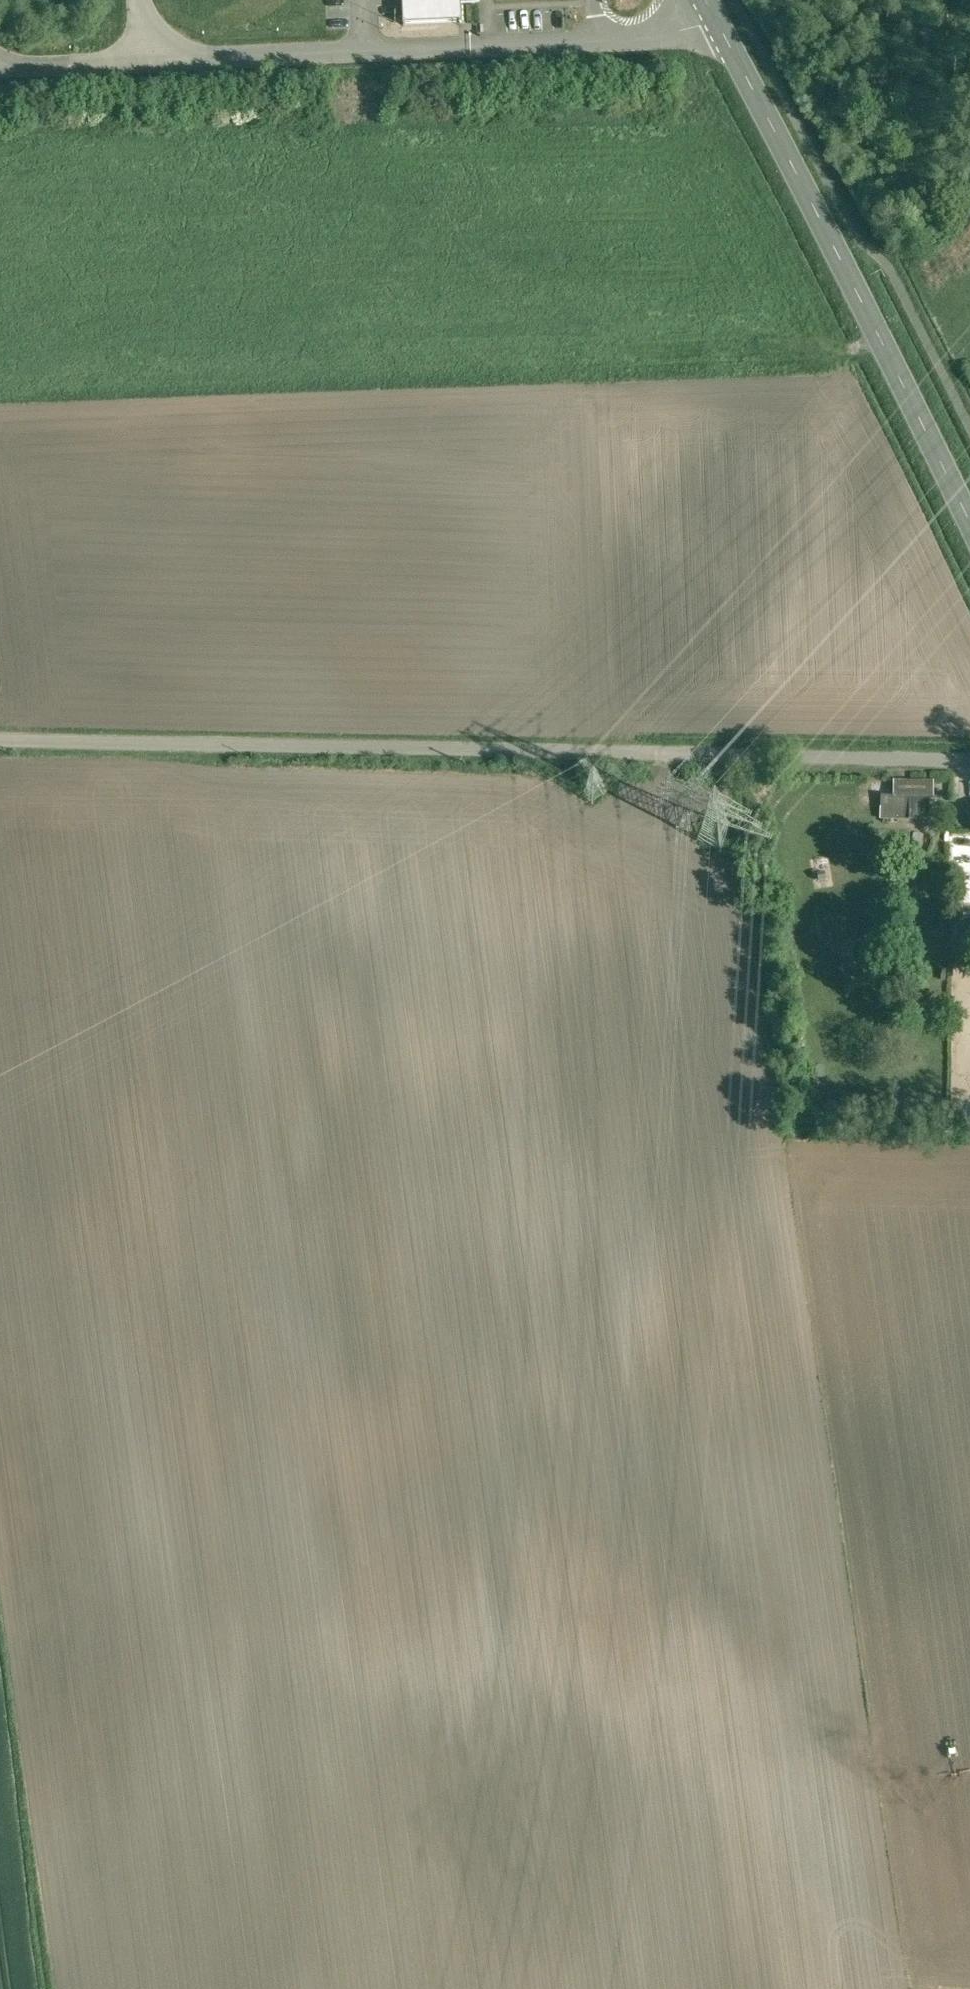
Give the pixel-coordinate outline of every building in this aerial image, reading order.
[(402,26),(461,23),(460,7),(469,7),(480,6),(479,0),(401,0),(402,26)] [(893,799),(880,799),(880,822),(929,821),(929,801),(934,801),(934,783),(893,783),(893,799)]
